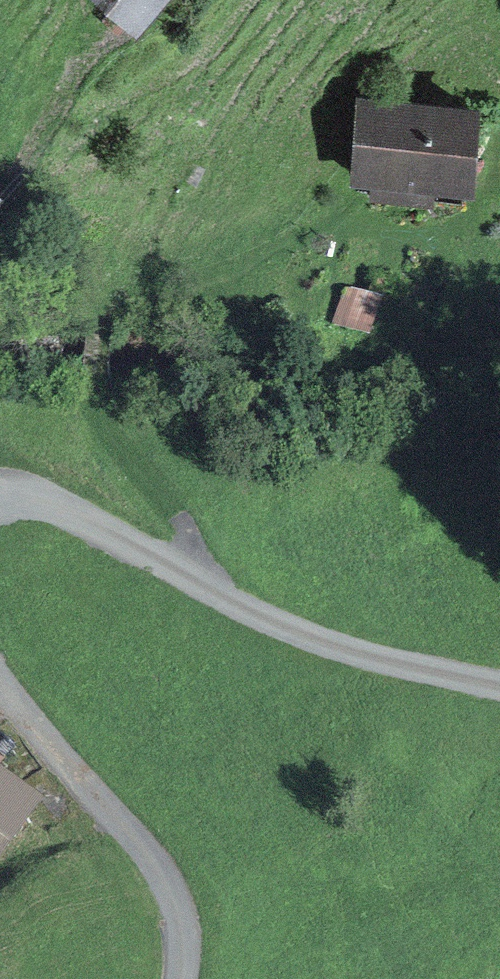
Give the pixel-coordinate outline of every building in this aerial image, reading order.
[(136,18),(151,0),(115,0),(136,18)] [(360,95),(355,173),(467,181),(473,103),(360,95)] [(37,799),(0,772),(0,848),(37,799)]
